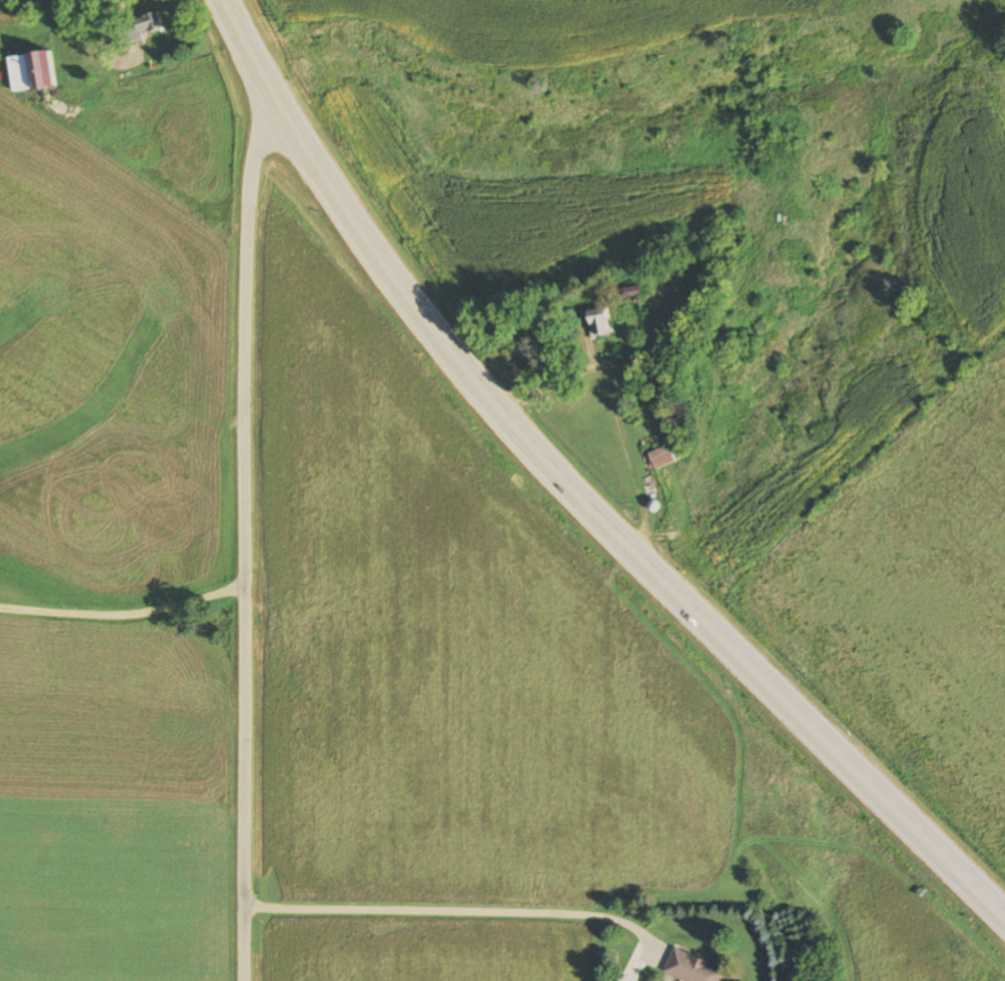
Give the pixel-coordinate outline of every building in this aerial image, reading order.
[(165,32),(160,14),(119,25),(124,43),(165,32)] [(9,57),(13,93),(56,89),(52,53),(9,57)] [(642,295),(641,286),(625,288),(626,297),(642,295)] [(612,336),(606,307),(587,310),(593,340),(612,336)] [(676,462),(670,446),(649,453),(655,469),(676,462)] [(674,948),(663,973),(681,980),(722,980),(727,971),(674,948)]
